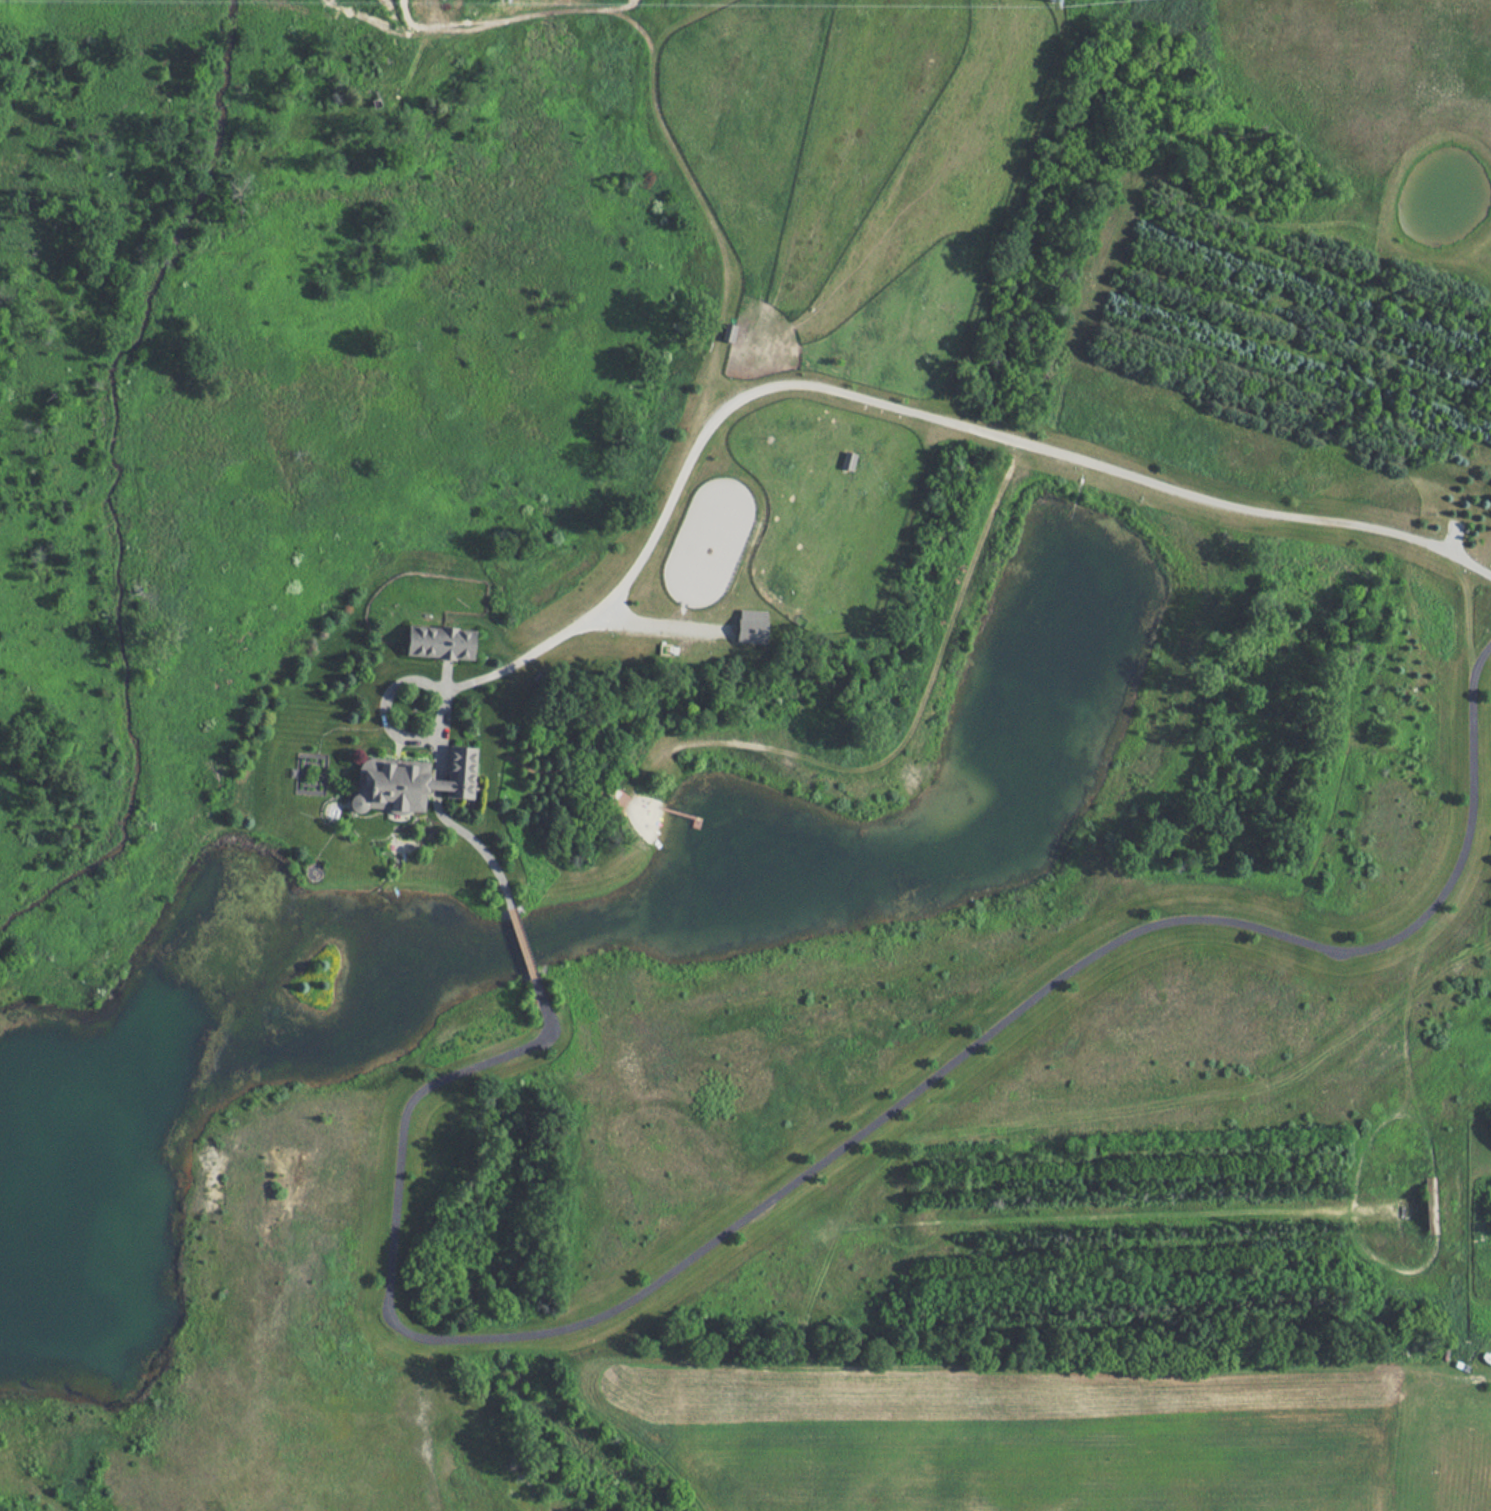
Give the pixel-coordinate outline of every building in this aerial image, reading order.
[(766,610),(737,609),(736,643),(765,643),(766,610)] [(473,659),(474,628),(407,625),(406,656),(473,659)] [(356,758),(354,810),(380,810),(380,805),(389,806),(389,811),(425,812),(425,789),(444,790),(444,797),(474,798),(475,747),(448,746),(447,779),(428,779),(428,760),(356,758)]
